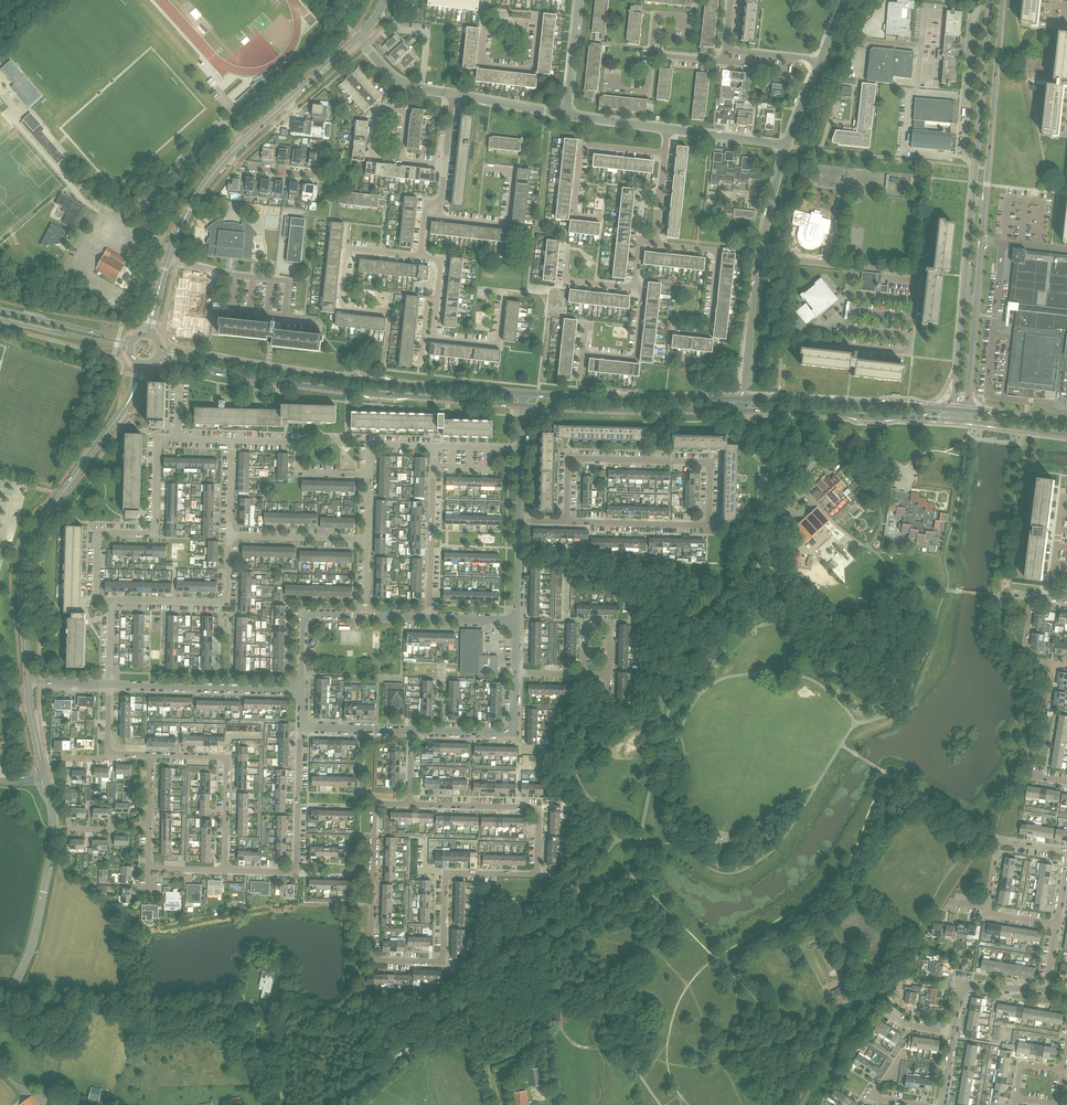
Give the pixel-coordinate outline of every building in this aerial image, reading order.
[(601,41),(601,40),(604,40),(605,35),(607,35),(607,34),(605,34),(608,0),(596,0),(592,32),(595,33),(595,40),(601,41)] [(718,1),(718,0),(714,0),(713,0),(706,0),(706,3),(701,47),(699,47),(699,48),(701,48),(700,53),(703,53),(703,54),(710,55),(710,48),(713,48),(719,1),(718,1)] [(742,41),(750,42),(750,44),(755,44),(760,0),(747,0),(742,41)] [(906,0),(897,0),(897,3),(890,2),(888,4),(886,34),(900,35),(901,28),(907,29),(909,29),(910,19),(901,18),(902,8),(914,9),(915,1),(906,0)] [(1023,24),(1037,25),(1040,0),(1026,0),(1023,24)] [(627,44),(639,45),(642,14),(640,13),(641,6),(634,5),(634,6),(631,6),(630,10),(628,10),(628,12),(630,12),(627,44)] [(962,33),(961,32),(960,32),(962,13),(955,12),(955,10),(955,9),(954,9),(954,8),(953,8),(952,8),(952,9),(951,9),(951,10),(947,9),(947,18),(945,33),(945,36),(954,37),(954,35),(958,35),(960,35),(961,35),(962,34),(962,33)] [(1056,82),(1055,86),(1050,85),(1044,133),(1058,135),(1063,92),(1066,93),(1066,34),(1061,33),(1058,62),(1053,62),(1051,80),(1056,81),(1056,82)] [(404,71),(405,69),(410,65),(410,66),(412,65),(412,64),(417,59),(410,51),(411,50),(408,47),(409,46),(408,45),(407,44),(406,45),(404,42),(403,43),(396,35),(390,40),(389,39),(387,41),(388,42),(382,47),(390,55),(389,56),(390,57),(389,57),(392,60),(392,59),(396,63),(397,63),(404,71)] [(957,44),(958,35),(954,35),(954,37),(945,36),(945,41),(943,41),(943,50),(938,49),(937,59),(944,59),(941,83),(947,84),(947,85),(948,85),(948,86),(949,86),(950,85),(951,85),(951,84),(951,82),(956,82),(959,49),(960,49),(961,49),(961,48),(962,48),(962,47),(962,46),(961,46),(961,45),(960,45),(957,44)] [(602,44),(591,43),(590,43),(585,90),(584,90),(583,90),(583,91),(585,92),(584,96),(587,97),(587,98),(587,103),(591,103),(592,98),(594,99),(594,96),(595,91),(597,91),(598,84),(599,76),(600,68),(601,60),(602,52),(602,44)] [(912,79),(915,53),(898,51),(897,49),(896,48),(895,48),(894,48),(893,48),(892,48),(891,49),(890,50),(874,48),(870,51),(867,81),(892,84),(893,77),(912,79)] [(11,87),(29,107),(42,96),(11,60),(0,69),(14,84),(11,87)] [(663,68),(661,68),(657,100),(670,101),(673,70),(675,70),(675,68),(673,68),(674,63),(671,63),(671,62),(664,61),(663,68)] [(697,72),(693,111),(692,119),(705,121),(710,74),(712,74),(712,72),(710,72),(710,68),(707,67),(708,66),(701,65),(700,73),(697,72)] [(365,112),(369,109),(373,105),(374,104),(375,104),(375,103),(382,96),(358,69),(351,75),(350,75),(350,74),(349,74),(348,74),(347,74),(347,75),(346,76),(346,77),(347,78),(347,79),(340,85),(365,112)] [(723,71),(720,99),(736,100),(739,101),(740,92),(742,92),(742,88),(739,88),(739,89),(735,89),(735,87),(730,87),(731,81),(731,79),(732,73),(730,73),(730,71),(723,71)] [(731,81),(743,82),(749,83),(749,80),(745,79),(745,74),(736,73),(732,72),(732,73),(731,79),(731,81)] [(743,82),(742,88),(742,92),(740,92),(739,101),(749,102),(751,81),(752,74),(745,73),(745,74),(745,79),(749,80),(749,83),(743,82)] [(773,88),(773,96),(783,97),(785,77),(766,75),(765,83),(772,84),(772,88),(773,88)] [(212,77),(207,82),(212,87),(217,83),(212,77)] [(836,130),(832,140),(832,141),(832,142),(833,142),(833,143),(834,143),(838,144),(838,145),(869,148),(870,147),(876,85),(863,83),(862,83),(858,121),(854,120),(853,132),(836,130)] [(211,96),(215,101),(220,96),(216,91),(211,96)] [(600,97),(599,108),(646,113),(646,110),(654,111),(654,104),(653,104),(653,101),(649,101),(649,99),(648,99),(647,100),(600,95),(600,97)] [(911,148),(939,150),(939,151),(939,152),(940,152),(941,153),(942,153),(943,153),(944,152),(945,151),(945,150),(950,151),(951,145),(952,145),(953,145),(953,144),(954,143),(954,142),(954,141),(954,140),(953,140),(953,139),(952,139),(951,139),(952,133),(946,133),(946,132),(946,131),(946,130),(945,130),(944,129),(943,129),(942,130),(941,130),(941,131),(940,132),(924,131),(925,121),(955,124),(957,102),(915,98),(914,120),(915,120),(914,130),(913,130),(912,134),(908,134),(907,142),(912,143),(911,148)] [(763,108),(763,109),(762,116),(766,117),(765,130),(773,130),(775,114),(774,114),(775,109),(766,108),(767,103),(758,103),(758,107),(763,108)] [(313,106),(311,105),(311,111),(312,111),(312,116),(313,116),(313,120),(326,122),(328,106),(313,105),(313,106)] [(754,112),(749,111),(739,110),(737,125),(747,126),(747,128),(752,129),(754,112)] [(730,125),(731,121),(731,118),(734,119),(734,122),(735,113),(735,112),(732,111),(732,113),(724,112),(723,115),(719,114),(719,111),(715,111),(714,123),(730,125)] [(32,136),(42,127),(30,113),(23,120),(23,121),(21,123),(32,136)] [(473,116),(462,115),(460,134),(471,135),(473,116)] [(293,125),(292,133),(311,135),(311,134),(307,134),(309,124),(312,124),(312,120),(305,119),(305,123),(295,122),(295,125),(293,125)] [(469,153),(471,135),(460,134),(458,152),(469,153)] [(521,141),(490,137),(488,149),(520,152),(520,149),(528,150),(529,143),(526,143),(527,140),(523,140),(523,137),(522,137),(521,141)] [(277,154),(278,145),(271,144),(270,149),(263,148),(262,153),(262,154),(262,159),(273,160),(273,154),(277,154)] [(306,159),(308,145),(301,144),(301,151),(294,150),(292,162),(301,163),(302,159),(306,159)] [(286,161),(287,154),(291,154),(292,146),(286,146),(285,149),(280,149),(279,157),(278,157),(278,161),(286,162),(286,161)] [(677,147),(676,165),(686,166),(688,148),(677,147)] [(316,165),(317,165),(318,156),(321,156),(322,149),(316,148),(315,152),(311,151),(310,153),(309,153),(309,157),(310,157),(309,164),(312,165),(312,166),(316,166),(316,165)] [(467,171),(469,153),(458,152),(457,170),(467,171)] [(740,182),(754,184),(755,181),(763,182),(766,156),(753,154),(753,160),(751,160),(751,158),(743,157),(742,167),(735,167),(735,169),(727,168),(728,161),(733,161),(734,153),(726,152),(726,154),(714,153),(713,162),(713,169),(712,174),(711,184),(719,185),(720,180),(726,181),(725,183),(740,185),(740,182)] [(519,168),(518,174),(529,175),(530,166),(521,165),(520,168),(519,168)] [(676,165),(674,183),(684,184),(686,166),(676,165)] [(455,189),(465,190),(467,171),(457,170),(455,189)] [(229,184),(228,189),(232,190),(235,190),(235,191),(236,191),(239,191),(239,193),(239,194),(243,195),(245,181),(241,181),(241,179),(241,178),(239,177),(239,176),(236,176),(236,178),(233,178),(233,184),(229,184)] [(259,187),(254,186),(255,178),(254,178),(254,177),(249,176),(249,178),(247,177),(246,191),(251,191),(251,197),(258,197),(259,187)] [(270,189),(271,180),(269,180),(269,179),(264,178),(264,179),(262,179),(260,193),(266,194),(265,198),(272,199),(273,189),(270,189)] [(284,182),(276,181),(275,194),(283,195),(282,199),(287,200),(288,191),(283,190),(284,182)] [(301,202),(302,197),(303,192),(298,191),(299,183),(298,183),(298,182),(292,181),(292,182),(291,182),(290,195),(295,196),(294,201),(301,202)] [(672,201),(682,202),(684,184),(674,183),(672,201)] [(302,197),(305,197),(308,197),(309,198),(309,197),(313,198),(313,200),(316,201),(318,190),(314,189),(315,185),(310,184),(307,184),(307,185),(303,184),(303,192),(302,197)] [(464,204),(465,190),(455,189),(453,206),(463,207),(464,204)] [(381,196),(381,194),(380,194),(379,196),(340,191),(339,204),(347,205),(378,208),(378,205),(386,206),(387,199),(384,199),(384,196),(381,196)] [(56,203),(69,210),(62,223),(77,231),(89,208),(88,208),(88,209),(83,206),(84,206),(61,194),(56,203)] [(672,201),(670,219),(680,220),(682,202),(672,201)] [(756,212),(734,209),(734,216),(733,217),(755,220),(756,212)] [(793,225),(799,227),(798,233),(797,235),(797,236),(797,237),(797,239),(798,240),(798,241),(799,243),(799,244),(800,244),(800,245),(801,246),(802,247),(803,247),(804,248),(805,248),(806,249),(807,249),(808,249),(809,249),(810,249),(811,249),(812,249),(813,249),(814,249),(816,248),(818,246),(819,245),(820,244),(821,243),(821,242),(822,241),(822,240),(828,220),(822,218),(822,215),(820,214),(821,212),(815,210),(814,213),(812,212),(811,214),(795,210),(793,223),(793,224),(793,225)] [(287,262),(301,263),(306,219),(286,217),(284,237),(290,238),(287,261),(287,262)] [(225,218),(223,219),(221,219),(219,220),(218,221),(216,222),(214,223),(212,224),(211,225),(209,227),(208,228),(207,230),(206,230),(207,230),(210,233),(210,239),(209,239),(209,238),(208,238),(207,244),(207,243),(209,244),(208,254),(217,255),(217,256),(243,259),(243,257),(252,258),(252,257),(252,254),(253,249),(255,249),(255,250),(255,243),(254,243),(254,244),(253,243),(254,237),(258,235),(258,236),(259,236),(258,234),(257,232),(256,231),(254,229),(253,227),(252,226),(250,225),(249,223),(247,222),(245,221),(243,220),(242,220),(244,221),(243,225),(241,225),(239,224),(237,223),(236,223),(234,223),(232,222),(230,222),(228,223),(226,223),(225,223),(224,219),(225,219),(225,218)] [(680,220),(670,219),(668,237),(678,238),(680,220)] [(937,220),(937,225),(932,265),(924,264),(924,269),(925,269),(925,271),(924,271),(921,276),(926,278),(921,324),(924,325),(924,323),(936,324),(941,276),(939,276),(940,271),(948,272),(953,224),(941,222),(941,221),(937,220)] [(66,231),(51,223),(40,244),(46,247),(48,244),(51,246),(52,243),(55,245),(57,242),(60,243),(66,231)] [(727,249),(725,249),(724,248),(723,258),(734,260),(735,250),(731,249),(731,247),(732,246),(731,246),(730,246),(729,246),(728,246),(727,249)] [(97,269),(117,280),(125,265),(124,264),(126,259),(108,248),(97,269)] [(1026,251),(1016,250),(1014,263),(1010,302),(1010,304),(1019,305),(1018,310),(1017,310),(1017,311),(1015,327),(1008,395),(1032,398),(1056,400),(1057,391),(1062,392),(1066,392),(1066,398),(1066,255),(1026,251)] [(430,267),(425,267),(415,266),(414,277),(420,278),(420,282),(423,282),(423,281),(428,281),(430,267)] [(875,292),(881,293),(881,292),(884,293),(888,293),(888,287),(888,286),(885,286),(881,285),(882,283),(882,280),(882,277),(882,275),(883,274),(868,273),(862,272),(862,279),(860,291),(875,292)] [(211,319),(203,318),(187,316),(187,312),(190,293),(203,294),(206,295),(207,284),(188,282),(188,279),(179,278),(178,287),(176,287),(172,327),(177,328),(176,337),(193,339),(193,336),(209,338),(211,319)] [(806,303),(795,312),(806,325),(813,319),(816,316),(837,299),(821,280),(820,279),(814,283),(815,284),(805,293),(804,291),(799,295),(803,300),(804,299),(813,309),(811,310),(806,303)] [(265,325),(222,321),(220,334),(268,340),(269,338),(273,338),(272,346),(321,351),(322,337),(279,333),(280,323),(281,323),(275,322),(275,323),(273,323),(273,321),(266,320),(265,320),(265,325)] [(856,352),(855,352),(854,351),(853,351),(852,350),(851,350),(850,350),(849,350),(849,351),(848,352),(847,353),(801,349),(801,352),(802,352),(801,364),(849,369),(849,367),(854,368),(853,375),(901,381),(903,369),(904,369),(904,366),(861,361),(862,352),(856,352)] [(165,428),(166,384),(151,383),(150,422),(152,422),(152,427),(152,428),(154,428),(154,431),(160,431),(160,430),(160,428),(165,428)] [(282,420),(295,421),(336,422),(336,408),(289,406),(289,403),(282,403),(282,411),(224,410),(224,407),(225,407),(225,401),(220,401),(219,403),(216,403),(216,410),(195,409),(195,423),(282,426),(282,420)] [(440,428),(441,428),(444,428),(444,435),(444,436),(492,437),(493,423),(445,421),(445,414),(434,414),(434,416),(352,413),(351,428),(424,430),(423,432),(427,432),(427,430),(433,430),(433,432),(440,432),(440,428)] [(541,503),(541,510),(547,511),(552,511),(554,511),(554,504),(554,502),(555,495),(555,493),(555,486),(555,485),(555,473),(555,472),(555,465),(555,463),(556,457),(556,455),(556,448),(556,447),(556,438),(566,438),(569,438),(577,439),(579,439),(585,439),(587,439),(594,439),(595,439),(602,439),(603,439),(610,439),(612,440),(619,440),(620,440),(627,440),(628,440),(635,440),(638,440),(641,440),(646,441),(646,440),(646,429),(646,427),(557,425),(554,425),(554,433),(543,432),(542,442),(542,447),(542,454),(542,456),(542,462),(542,464),(542,469),(542,471),(541,477),(541,479),(541,486),(541,488),(541,494),(541,496),(541,502),(541,503)] [(140,514),(141,500),(142,435),(127,434),(125,511),(127,511),(127,517),(128,517),(128,520),(127,520),(136,520),(136,519),(135,519),(135,517),(140,518),(140,514)] [(727,436),(724,436),(672,435),(672,441),(673,441),(673,448),(724,449),(722,524),(729,524),(729,522),(736,523),(738,445),(727,444),(727,436)] [(686,486),(694,487),(695,473),(686,473),(684,473),(683,486),(686,486)] [(845,486),(835,475),(831,479),(829,477),(829,478),(840,491),(841,490),(845,486)] [(841,490),(840,491),(829,478),(824,482),(821,479),(816,484),(818,487),(811,494),(823,507),(831,501),(834,505),(845,495),(841,490)] [(1040,478),(1034,527),(1035,527),(1035,531),(1028,530),(1025,559),(1029,560),(1027,579),(1042,581),(1048,538),(1049,533),(1050,520),(1055,480),(1040,478)] [(936,488),(922,486),(921,493),(935,495),(936,488)] [(908,538),(909,538),(910,538),(910,537),(917,538),(916,541),(923,542),(923,543),(924,544),(925,544),(925,543),(926,543),(926,542),(925,542),(925,541),(924,541),(925,539),(932,540),(931,540),(932,541),(933,541),(934,541),(934,540),(934,539),(933,539),(934,532),(937,533),(938,529),(941,529),(941,530),(942,531),(943,531),(943,530),(944,530),(944,529),(943,528),(944,522),(948,522),(949,514),(936,512),(936,511),(934,511),(933,511),(934,504),(926,503),(926,499),(919,497),(919,494),(911,492),(910,497),(907,496),(907,494),(905,492),(899,491),(898,489),(892,488),(889,508),(888,508),(888,509),(887,509),(887,510),(888,511),(889,511),(890,510),(896,511),(896,513),(895,513),(894,513),(894,514),(894,515),(895,515),(896,515),(897,515),(904,516),(903,523),(899,523),(898,528),(902,529),(902,530),(901,530),(901,531),(900,531),(900,532),(901,533),(902,533),(903,533),(903,532),(909,533),(909,535),(908,535),(908,536),(907,536),(907,537),(908,537),(908,538)] [(870,490),(863,496),(865,499),(872,492),(870,490)] [(806,542),(810,538),(818,531),(829,521),(817,507),(794,528),(806,542)] [(859,510),(853,516),(856,519),(862,513),(859,510)] [(785,527),(776,524),(773,533),(782,536),(785,527)] [(83,526),(81,526),(67,526),(65,613),(73,613),(73,619),(70,619),(69,667),(83,668),(84,668),(86,625),(86,620),(86,616),(86,613),(80,613),(83,526)] [(766,560),(772,538),(766,536),(760,558),(766,560)] [(421,555),(421,548),(411,548),(408,548),(407,548),(407,554),(407,557),(413,557),(413,554),(421,555)] [(799,563),(801,553),(793,551),(791,561),(799,563)] [(805,586),(809,582),(802,574),(798,578),(805,586)] [(820,588),(816,584),(809,590),(814,594),(820,588)] [(860,605),(863,608),(869,604),(865,600),(860,605)] [(1035,617),(1035,620),(1045,621),(1045,618),(1046,618),(1049,618),(1050,612),(1038,610),(1037,614),(1036,613),(1036,614),(1034,615),(1034,616),(1035,617)] [(1062,623),(1066,623),(1066,613),(1065,612),(1064,611),(1063,611),(1063,612),(1062,612),(1060,612),(1059,620),(1056,619),(1055,626),(1062,627),(1062,623)] [(1041,631),(1050,632),(1051,626),(1046,626),(1046,621),(1045,621),(1035,620),(1035,623),(1033,623),(1033,625),(1034,626),(1041,627),(1041,631)] [(1033,637),(1032,640),(1044,641),(1045,637),(1050,638),(1050,632),(1041,631),(1040,634),(1033,633),(1032,634),(1032,635),(1032,636),(1032,637),(1033,637)] [(407,632),(407,634),(407,638),(404,638),(403,652),(407,652),(407,645),(413,645),(413,633),(407,632)] [(461,633),(461,663),(460,673),(478,673),(480,673),(491,674),(497,674),(498,655),(488,655),(483,655),(483,643),(483,633),(479,633),(461,633)] [(455,649),(458,649),(458,640),(455,640),(455,634),(449,634),(449,644),(455,644),(455,649)] [(1054,638),(1053,646),(1052,651),(1055,651),(1055,654),(1056,654),(1056,655),(1057,655),(1058,655),(1059,655),(1060,654),(1062,654),(1063,643),(1060,643),(1061,639),(1054,638)] [(1032,646),(1033,646),(1033,650),(1043,651),(1044,641),(1032,640),(1032,642),(1031,642),(1031,643),(1031,644),(1031,645),(1032,646)] [(318,685),(328,686),(330,686),(331,676),(325,676),(324,679),(318,679),(318,685)] [(423,685),(423,686),(433,686),(433,680),(425,680),(425,677),(421,677),(421,682),(423,685)] [(450,681),(450,687),(460,687),(462,687),(462,681),(466,681),(466,678),(451,678),(452,678),(452,681),(450,681)] [(1059,678),(1058,679),(1057,680),(1057,683),(1058,684),(1065,685),(1065,689),(1066,689),(1066,679),(1059,678)] [(496,682),(496,679),(489,679),(489,688),(492,688),(502,689),(502,682),(496,682)] [(386,700),(385,715),(385,718),(390,718),(390,715),(404,715),(405,691),(403,691),(403,683),(386,683),(386,697),(386,699),(385,699),(385,700),(386,700)] [(1065,699),(1065,696),(1066,695),(1066,696),(1066,689),(1065,689),(1064,689),(1064,692),(1056,691),(1055,698),(1065,699)] [(79,706),(87,707),(87,697),(79,697),(79,706)] [(87,707),(95,707),(95,697),(87,697),(87,707)] [(1065,699),(1055,698),(1054,704),(1062,705),(1061,709),(1066,709),(1066,703),(1065,703),(1065,702),(1065,699)] [(55,710),(64,710),(64,700),(55,700),(55,710)] [(72,701),(64,700),(64,710),(72,710),(72,701)] [(327,716),(327,709),(317,709),(317,715),(324,716),(324,719),(328,719),(328,716),(327,716)] [(459,717),(459,711),(449,711),(448,711),(447,717),(450,717),(450,720),(460,720),(460,717),(459,717)] [(488,721),(494,721),(494,718),(501,719),(501,713),(491,712),(488,712),(488,721)] [(1059,721),(1066,723),(1066,716),(1060,715),(1059,721)] [(1058,728),(1066,729),(1066,723),(1059,721),(1058,728)] [(1066,736),(1066,729),(1058,728),(1057,734),(1066,736)] [(1056,741),(1066,743),(1066,738),(1066,736),(1057,734),(1056,741)] [(80,736),(80,739),(78,739),(77,749),(86,749),(86,740),(86,736),(80,736)] [(54,750),(63,750),(63,741),(54,740),(54,750)] [(94,740),(86,740),(86,749),(94,749),(94,740)] [(71,741),(63,741),(63,750),(71,751),(71,741)] [(358,746),(355,746),(355,741),(349,741),(348,750),(358,750),(358,746)] [(1066,743),(1056,741),(1054,747),(1065,749),(1066,743)] [(433,754),(433,752),(433,743),(426,743),(426,747),(422,747),(422,754),(433,754)] [(1054,747),(1053,754),(1064,756),(1065,749),(1054,747)] [(1053,754),(1052,760),(1063,762),(1064,756),(1053,754)] [(1052,760),(1051,767),(1062,769),(1063,762),(1052,760)] [(1026,797),(1033,798),(1035,787),(1028,786),(1026,797)] [(1041,788),(1035,787),(1033,798),(1039,799),(1041,788)] [(1039,799),(1046,800),(1048,789),(1041,788),(1039,799)] [(1054,790),(1048,789),(1046,800),(1052,801),(1054,790)] [(1054,790),(1052,801),(1059,802),(1061,791),(1054,790)] [(123,793),(123,803),(123,813),(130,813),(130,807),(131,807),(131,806),(131,803),(126,803),(126,798),(127,798),(127,797),(128,797),(129,794),(128,793),(123,793)] [(319,823),(319,820),(319,810),(312,810),(309,810),(308,823),(319,823)] [(200,828),(202,828),(212,828),(212,821),(204,821),(204,819),(200,819),(200,828)] [(1022,823),(1020,834),(1027,835),(1028,824),(1022,823)] [(1027,835),(1033,836),(1035,825),(1028,824),(1027,835)] [(1033,836),(1040,837),(1042,826),(1035,825),(1033,836)] [(1040,837),(1046,838),(1048,827),(1042,826),(1040,837)] [(1048,827),(1046,838),(1053,839),(1055,828),(1048,827)] [(1055,840),(1062,841),(1064,830),(1057,829),(1055,840)] [(311,857),(318,857),(318,847),(311,847),(312,844),(308,844),(308,852),(311,852),(311,857)] [(484,854),(484,855),(479,855),(479,861),(484,861),(483,864),(491,865),(491,855),(484,854)] [(1005,864),(1015,866),(1016,859),(1006,857),(1005,864)] [(1042,863),(1041,870),(1052,871),(1053,865),(1042,863)] [(1014,872),(1015,866),(1005,864),(1003,870),(1014,872)] [(1013,879),(1014,872),(1003,870),(1002,877),(1013,879)] [(1052,871),(1041,870),(1040,876),(1051,878),(1052,871)] [(132,873),(123,873),(118,873),(118,883),(128,883),(128,880),(132,881),(132,873)] [(1040,876),(1038,883),(1049,885),(1051,878),(1040,876)] [(1012,885),(1013,879),(1002,877),(1001,884),(1012,885)] [(223,894),(223,881),(209,880),(208,896),(215,896),(215,894),(223,894)] [(270,895),(270,882),(264,882),(255,882),(251,882),(251,891),(262,892),(262,895),(270,895)] [(245,901),(245,883),(230,883),(229,894),(238,894),(238,901),(245,901)] [(1038,883),(1037,889),(1048,891),(1049,885),(1038,883)] [(187,884),(187,903),(193,903),(198,903),(201,903),(201,906),(200,906),(200,907),(204,907),(204,899),(201,899),(201,898),(202,884),(187,884)] [(295,885),(276,884),(276,889),(281,890),(280,893),(286,893),(286,898),(294,898),(295,885)] [(1001,884),(1000,890),(1011,892),(1012,885),(1001,884)] [(181,909),(181,910),(182,899),(181,899),(181,892),(178,892),(178,888),(178,889),(174,890),(174,892),(166,892),(166,900),(165,900),(165,910),(165,909),(170,909),(170,907),(177,907),(177,909),(181,909)] [(1036,896),(1047,898),(1048,891),(1037,889),(1036,896)] [(1010,899),(1011,892),(1000,890),(999,897),(1010,899)] [(1036,896),(1035,903),(1046,904),(1047,898),(1036,896)] [(1010,899),(999,897),(998,903),(1009,905),(1010,899)] [(1034,909),(1045,911),(1046,904),(1035,903),(1034,909)] [(159,918),(159,905),(143,905),(142,920),(147,920),(147,919),(154,919),(154,918),(159,918)] [(464,923),(465,916),(455,915),(455,923),(464,923)] [(478,926),(479,916),(476,916),(476,924),(465,923),(465,926),(475,926),(478,926)] [(933,935),(937,936),(941,936),(940,942),(945,943),(946,935),(948,924),(944,924),(936,923),(935,933),(933,932),(933,935)] [(964,936),(968,936),(968,934),(970,924),(965,923),(965,924),(960,923),(959,925),(959,926),(958,932),(964,934),(964,936)] [(996,924),(989,923),(989,924),(983,923),(982,932),(987,933),(987,934),(994,935),(996,924)] [(952,925),(948,924),(946,935),(953,936),(952,939),(956,939),(958,932),(959,926),(955,925),(955,926),(951,925),(952,925)] [(968,934),(968,936),(967,939),(967,944),(971,945),(972,939),(978,940),(980,928),(977,928),(978,925),(970,924),(968,934)] [(1002,925),(996,924),(994,935),(1000,936),(1002,925)] [(1000,936),(1007,937),(1009,926),(1002,925),(1000,936)] [(1015,927),(1009,926),(1007,937),(1013,938),(1015,927)] [(1013,938),(1020,939),(1022,928),(1015,927),(1013,938)] [(1028,929),(1022,928),(1020,939),(1026,940),(1028,929)] [(1033,941),(1035,930),(1028,929),(1026,940),(1033,941)] [(1042,931),(1035,930),(1033,941),(1040,942),(1042,931)] [(452,957),(456,957),(461,958),(462,950),(452,949),(452,957)] [(942,977),(942,976),(944,965),(941,964),(941,962),(938,962),(939,955),(928,953),(927,958),(930,958),(928,972),(932,972),(931,979),(940,981),(941,977),(942,977)] [(981,970),(988,971),(990,960),(983,959),(981,970)] [(990,960),(988,971),(995,972),(996,961),(990,960)] [(995,972),(1001,973),(1003,962),(996,961),(995,972)] [(1001,973),(1008,974),(1009,963),(1003,962),(1001,973)] [(1008,974),(1014,975),(1016,964),(1009,963),(1008,974)] [(1021,976),(1027,977),(1029,966),(1030,963),(1026,963),(1025,966),(1022,965),(1021,976)] [(1021,976),(1022,965),(1016,964),(1014,975),(1021,976)] [(1036,968),(1029,966),(1027,977),(1034,979),(1036,968)] [(265,986),(262,998),(267,999),(268,994),(269,994),(274,974),(264,972),(261,985),(265,986)] [(832,992),(835,998),(841,995),(840,994),(844,992),(844,993),(850,990),(847,984),(843,986),(844,987),(842,988),(841,987),(837,989),(838,990),(836,991),(836,990),(832,992)] [(935,1004),(936,997),(936,996),(942,997),(944,987),(924,984),(923,988),(928,989),(927,996),(922,996),(924,1003),(924,1005),(925,1006),(927,1006),(928,1006),(930,1005),(930,1004),(935,1004)] [(905,1003),(916,1004),(918,994),(921,995),(922,987),(913,985),(913,987),(905,986),(904,991),(907,991),(905,1003)] [(983,998),(985,999),(986,995),(978,994),(978,997),(972,997),(971,1003),(982,1005),(983,998)] [(981,1012),(982,1005),(971,1003),(970,1010),(981,1012)] [(996,1014),(1003,1015),(1005,1004),(998,1003),(996,1014)] [(1005,1004),(1003,1015),(1010,1016),(1011,1005),(1005,1004)] [(1010,1016),(1016,1017),(1018,1006),(1011,1005),(1010,1016)] [(1016,1017),(1023,1018),(1024,1007),(1018,1006),(1016,1017)] [(1024,1007),(1023,1018),(1029,1019),(1031,1008),(1024,1007)] [(1029,1019),(1036,1020),(1038,1010),(1031,1008),(1029,1019)] [(980,1018),(981,1012),(970,1010),(969,1016),(980,1018)] [(1036,1020),(1042,1021),(1044,1011),(1038,1010),(1036,1020)] [(1049,1023),(1051,1012),(1044,1011),(1042,1021),(1049,1023)] [(1049,1023),(1055,1024),(1057,1013),(1051,1012),(1049,1023)] [(1057,1013),(1055,1024),(1062,1025),(1064,1014),(1057,1013)] [(979,1025),(980,1018),(969,1016),(968,1023),(979,1025)] [(878,1035),(879,1033),(885,1024),(880,1020),(878,1023),(876,1021),(870,1030),(878,1035)] [(967,1030),(978,1031),(979,1025),(968,1023),(967,1030)] [(879,1033),(885,1037),(891,1028),(885,1024),(879,1033)] [(891,1028),(885,1037),(890,1040),(897,1031),(891,1028)] [(977,1038),(978,1031),(967,1030),(966,1036),(977,1038)] [(896,1044),(899,1046),(903,1041),(900,1039),(902,1035),(897,1031),(890,1040),(896,1044)] [(908,1046),(918,1048),(920,1037),(909,1036),(908,1046)] [(918,1048),(924,1049),(926,1038),(920,1037),(918,1048)] [(924,1049),(931,1050),(933,1040),(926,1038),(924,1049)] [(933,1040),(931,1050),(938,1051),(939,1041),(933,1040)] [(1019,1043),(1018,1045),(1017,1052),(1024,1053),(1026,1042),(1019,1041),(1019,1043)] [(1024,1053),(1031,1054),(1032,1043),(1026,1042),(1024,1053)] [(1001,1056),(1012,1058),(1013,1051),(1017,1052),(1018,1045),(1012,1044),(1003,1043),(1001,1056)] [(1031,1054),(1037,1055),(1039,1045),(1032,1043),(1031,1054)] [(967,1050),(978,1052),(979,1045),(968,1044),(967,1050)] [(1046,1046),(1039,1045),(1037,1055),(1044,1056),(1046,1046)] [(1044,1056),(1050,1057),(1052,1047),(1046,1046),(1044,1056)] [(1050,1057),(1057,1059),(1059,1048),(1052,1047),(1050,1057)] [(977,1059),(978,1052),(967,1050),(966,1057),(977,1059)] [(858,1067),(864,1057),(858,1054),(852,1063),(858,1067)] [(1011,1064),(1012,1058),(1001,1056),(1000,1063),(1011,1064)] [(858,1067),(863,1070),(869,1061),(864,1057),(858,1067)] [(975,1065),(977,1059),(966,1057),(965,1064),(975,1065)] [(869,1061),(863,1070),(869,1074),(875,1065),(869,1061)] [(999,1069),(1010,1071),(1011,1064),(1000,1063),(999,1069)] [(965,1064),(964,1070),(974,1072),(975,1065),(965,1064)] [(877,1073),(879,1071),(880,1068),(875,1065),(869,1074),(875,1078),(875,1076),(877,1073)] [(530,1086),(543,1084),(540,1068),(527,1070),(530,1086)] [(1008,1077),(1010,1071),(999,1069),(998,1076),(1008,1077)] [(973,1078),(974,1072),(964,1070),(962,1077),(973,1078)] [(905,1087),(911,1088),(913,1077),(906,1076),(906,1078),(905,1081),(905,1085),(905,1087)] [(924,1090),(931,1091),(934,1077),(927,1076),(926,1079),(924,1090)] [(1007,1084),(1008,1077),(998,1076),(997,1082),(1007,1084)] [(913,1077),(911,1088),(918,1089),(920,1078),(913,1077)] [(973,1078),(962,1077),(961,1083),(972,1085),(973,1078)] [(918,1089),(924,1090),(926,1079),(920,1078),(918,1089)] [(1006,1091),(1007,1084),(997,1082),(996,1089),(1006,1091)] [(971,1092),(972,1085),(961,1083),(960,1090),(971,1092)] [(102,1088),(92,1087),(89,1100),(100,1102),(102,1088)] [(841,1093),(835,1089),(834,1088),(831,1092),(832,1093),(828,1100),(830,1101),(831,1100),(835,1102),(841,1093)] [(1006,1091),(996,1089),(995,1095),(1005,1097),(1006,1091)] [(970,1098),(971,1092),(960,1090),(959,1096),(970,1098)] [(526,1091),(512,1093),(514,1104),(528,1104),(526,1091)] [(561,1094),(560,1094),(559,1091),(552,1093),(553,1102),(557,1102),(556,1101),(562,1100),(561,1094)] [(846,1096),(841,1093),(835,1102),(840,1104),(841,1104),(846,1096)] [(1004,1104),(1005,1097),(995,1095),(993,1102),(1004,1104)] [(32,1096),(20,1104),(38,1104),(32,1096)] [(846,1096),(841,1104),(849,1104),(852,1100),(846,1096)] [(958,1103),(969,1104),(970,1098),(959,1096),(958,1103)]
